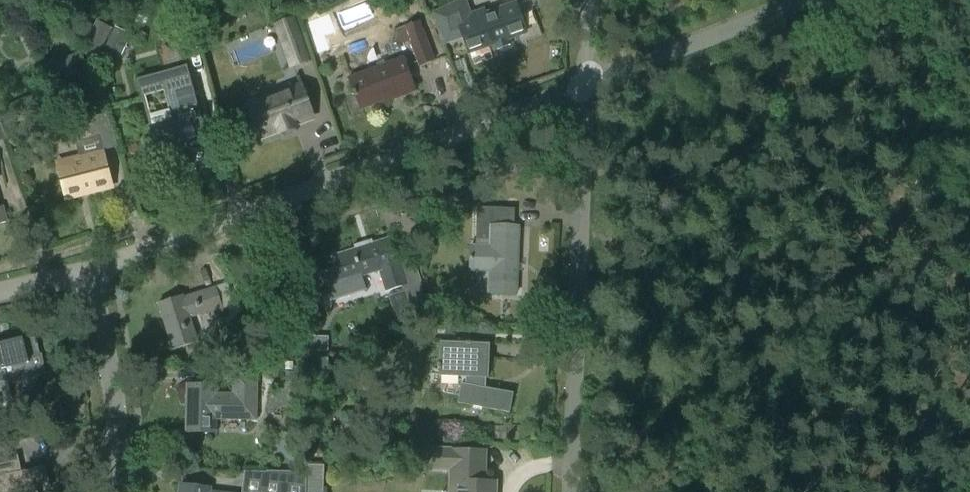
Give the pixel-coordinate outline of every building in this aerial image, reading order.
[(508,39),(526,33),(515,4),(479,17),(478,13),(467,17),(460,0),(433,13),(437,25),(446,22),(453,41),(463,37),(469,53),(494,44),(496,50),(511,45),(508,39)] [(293,67),(315,59),(299,14),(277,21),(293,67)] [(196,25),(200,41),(209,38),(206,23),(196,25)] [(111,32),(97,24),(87,45),(89,46),(86,53),(46,71),(54,88),(92,70),(111,32)] [(120,57),(128,42),(126,41),(129,34),(114,26),(111,32),(101,53),(116,61),(118,56),(120,57)] [(410,40),(420,66),(435,61),(425,34),(410,40)] [(349,79),(361,110),(390,100),(390,101),(416,92),(403,58),(349,79)] [(137,80),(158,156),(189,148),(187,141),(206,136),(200,113),(198,113),(197,110),(199,110),(187,66),(137,80)] [(326,104),(316,74),(301,79),(311,109),(326,104)] [(248,106),(260,137),(279,130),(281,134),(296,128),(294,124),(313,117),(302,86),(248,106)] [(116,143),(106,116),(94,119),(99,139),(102,147),(116,143)] [(112,187),(102,147),(99,139),(82,143),(76,145),(80,159),(58,165),(66,196),(85,191),(86,194),(112,187)] [(488,293),(516,294),(518,227),(513,226),(514,209),(477,208),(476,230),(476,242),(490,242),(489,246),(471,245),(470,271),(489,272),(488,293)] [(388,292),(406,286),(401,268),(391,239),(335,257),(339,269),(322,275),(330,301),(349,295),(344,282),(360,277),(361,278),(365,277),(365,275),(381,270),(388,292)] [(413,321),(423,321),(422,285),(404,292),(413,321)] [(159,304),(173,351),(198,343),(190,319),(209,312),(211,316),(224,312),(216,288),(184,298),(183,296),(159,304)] [(424,296),(424,319),(441,319),(440,296),(424,296)] [(42,354),(39,355),(35,338),(0,346),(0,403),(12,401),(7,381),(16,379),(28,386),(35,375),(42,373),(43,375),(46,374),(42,354)] [(326,351),(326,340),(314,339),(314,351),(326,351)] [(439,376),(466,377),(465,384),(461,383),(458,403),(509,413),(513,393),(484,387),(485,378),(488,378),(490,344),(470,343),(470,342),(466,341),(466,343),(440,342),(439,360),(437,360),(437,368),(439,368),(439,376)] [(327,372),(327,358),(314,358),(314,372),(327,372)] [(233,394),(217,393),(217,385),(187,385),(186,432),(216,432),(216,419),(256,420),(257,374),(233,374),(233,394)] [(493,491),(484,490),(485,482),(483,482),(484,452),(426,450),(426,465),(454,466),(454,491),(460,491),(493,491)] [(38,491),(49,489),(45,468),(15,474),(12,459),(0,461),(0,491),(38,491)] [(308,466),(308,491),(322,491),(323,467),(308,466)] [(267,472),(266,491),(304,491),(305,474),(267,472)]
